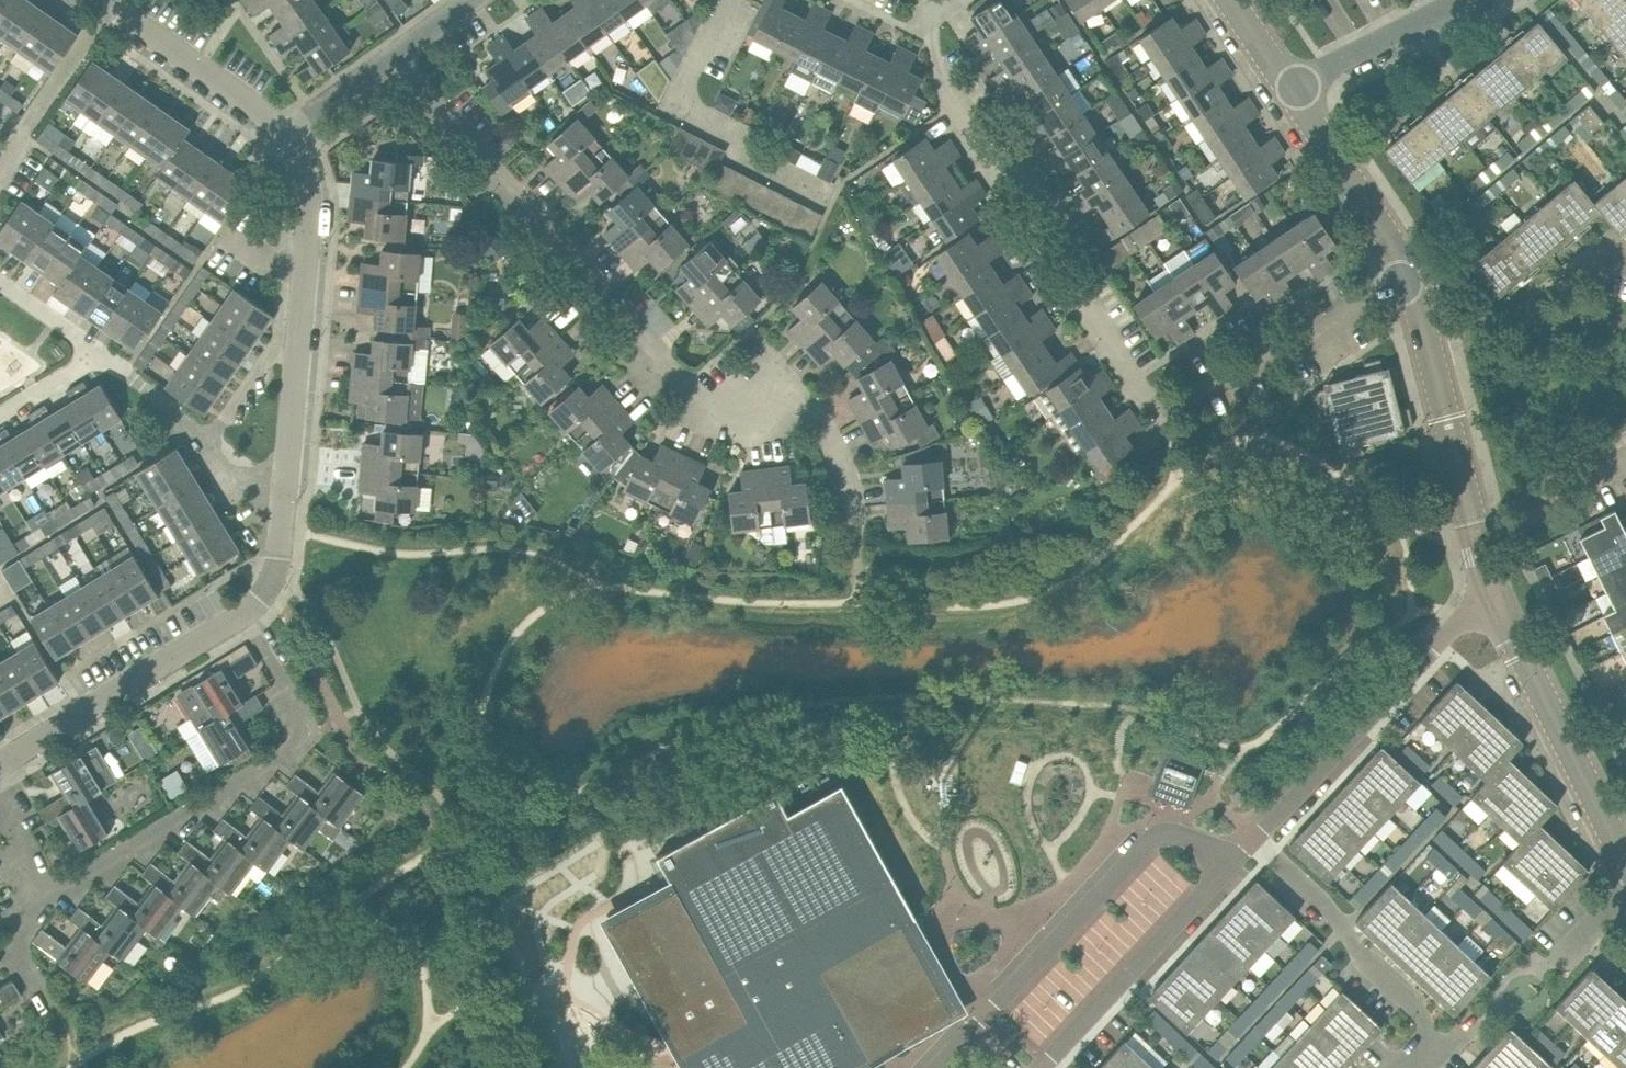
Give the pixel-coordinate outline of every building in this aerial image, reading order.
[(25,5),(29,0),(4,0),(0,6),(0,36),(2,38),(25,5)] [(46,11),(30,0),(29,0),(25,5),(2,38),(19,49),(46,11)] [(248,5),(255,14),(270,4),(276,13),(294,0),(254,0),(248,5)] [(276,13),(284,23),(269,34),(275,43),(322,10),(315,0),(294,0),(276,13)] [(398,15),(408,8),(402,0),(387,0),(398,15)] [(576,5),(565,14),(587,45),(607,31),(585,0),(572,0),(576,5)] [(607,31),(626,17),(614,0),(585,0),(607,31)] [(626,17),(645,3),(643,0),(614,0),(626,17)] [(754,36),(775,47),(790,17),(793,12),(781,7),(784,0),(772,0),(754,36)] [(972,16),(980,29),(964,39),(970,47),(1018,16),(1007,0),(996,0),(972,16)] [(1081,19),(1102,5),(1098,0),(1068,0),(1081,19)] [(1612,41),(1625,29),(1625,0),(1577,0),(1590,16),(1612,41)] [(1029,1),(1021,6),(1024,11),(1032,5),(1029,1)] [(1061,1),(1050,9),(1056,18),(1068,11),(1061,1)] [(814,2),(805,19),(793,12),(790,17),(775,47),(796,58),(811,28),(822,6),(814,2)] [(823,28),(832,11),(822,6),(811,28),(796,58),(798,58),(791,71),(812,81),(818,68),(833,38),(835,34),(823,28)] [(553,22),(542,7),(535,12),(568,58),(587,45),(565,14),(553,22)] [(1570,33),(1563,24),(1549,7),(1541,13),(1555,30),(1563,39),(1570,33)] [(305,52),(310,48),(336,30),(322,10),(275,43),(282,53),(298,42),(305,52)] [(35,61),(58,28),(62,23),(46,11),(19,49),(35,61)] [(1080,29),(1069,11),(1056,20),(1067,38),(1080,29)] [(526,18),(537,33),(526,41),(549,72),(550,71),(568,58),(535,12),(526,18)] [(696,14),(687,20),(695,32),(701,20),(696,14)] [(999,57),(1031,35),(1018,16),(970,47),(975,55),(991,45),(999,57)] [(1180,28),(1172,16),(1140,37),(1154,59),(1201,26),(1195,18),(1180,28)] [(1499,78),(1514,96),(1565,54),(1538,21),(1525,32),(1523,29),(1497,50),(1499,53),(1487,64),(1499,78)] [(52,72),(79,34),(62,23),(58,28),(35,61),(52,72)] [(310,48),(305,52),(312,62),(297,73),(304,83),(350,50),(343,39),(351,33),(345,23),(336,30),(310,48)] [(847,40),(835,34),(833,38),(818,68),(812,81),(832,92),(839,79),(854,49),(864,28),(856,23),(847,40)] [(1191,44),(1206,34),(1201,26),(1154,59),(1167,79),(1199,57),(1191,44)] [(866,49),(874,33),(864,28),(854,49),(839,79),(859,90),(875,60),(877,55),(866,49)] [(675,29),(668,34),(676,45),(683,40),(675,29)] [(1612,41),(1625,59),(1625,29),(1612,41)] [(1584,65),(1591,59),(1570,33),(1563,39),(1584,65)] [(515,49),(504,34),(496,39),(530,86),(547,74),(549,72),(526,41),(515,49)] [(1031,35),(999,57),(1006,68),(991,78),(996,86),(1044,55),(1031,35)] [(487,69),(494,80),(483,87),(502,113),(514,105),(511,100),(530,86),(496,39),(488,46),(498,61),(487,69)] [(898,45),(890,61),(877,55),(875,60),(859,90),(860,90),(855,101),(876,112),(881,101),(896,71),(907,49),(898,45)] [(916,54),(907,49),(896,71),(881,101),(903,112),(917,118),(927,98),(913,92),(921,77),(908,70),(916,54)] [(680,52),(663,66),(672,77),(683,56),(680,52)] [(1025,96),(1057,74),(1044,55),(996,86),(1001,94),(1017,84),(1025,96)] [(1124,66),(1116,63),(1111,57),(1105,60),(1118,80),(1129,74),(1124,66)] [(1222,57),(1206,67),(1199,57),(1167,79),(1180,98),(1227,66),(1222,57)] [(1591,59),(1584,65),(1600,86),(1608,80),(1591,59)] [(109,71),(92,60),(65,98),(82,109),(109,71)] [(1448,96),(1436,106),(1448,121),(1463,139),(1470,148),(1496,127),(1488,118),(1514,96),(1499,78),(1487,64),(1474,74),(1472,71),(1459,82),(1446,93),(1448,96)] [(1217,84),(1232,74),(1227,66),(1180,98),(1193,118),(1225,96),(1217,84)] [(98,121),(122,86),(125,83),(109,71),(82,109),(98,121)] [(667,87),(671,79),(668,74),(650,87),(660,101),(667,87)] [(1057,74),(1025,96),(1032,107),(1017,117),(1023,126),(1070,94),(1057,74)] [(115,132),(141,94),(125,83),(122,86),(98,121),(115,132)] [(1573,108),(1594,91),(1588,84),(1567,100),(1573,108)] [(11,95),(0,87),(0,99),(6,103),(11,95)] [(1625,114),(1625,101),(1616,89),(1608,96),(1625,115),(1625,114)] [(1106,98),(1119,119),(1131,111),(1117,91),(1106,98)] [(131,144),(158,106),(141,94),(115,132),(131,144)] [(1052,136),(1084,114),(1070,94),(1023,126),(1028,133),(1043,123),(1052,136)] [(11,95),(6,103),(18,112),(24,104),(11,95)] [(1248,97),(1233,107),(1225,96),(1193,118),(1206,137),(1254,106),(1248,97)] [(1591,133),(1603,123),(1589,105),(1568,121),(1585,143),(1594,136),(1591,133)] [(148,155),(174,117),(158,106),(131,144),(148,155)] [(1244,123),(1259,113),(1254,106),(1206,137),(1220,158),(1252,135),(1244,123)] [(1448,121),(1436,106),(1423,117),(1420,114),(1395,135),(1397,138),(1384,149),(1411,181),(1437,160),(1463,139),(1448,121)] [(1538,125),(1544,133),(1565,116),(1558,108),(1538,125)] [(1084,114),(1052,136),(1059,147),(1043,157),(1050,166),(1097,134),(1084,114)] [(1159,141),(1166,136),(1153,116),(1146,121),(1159,141)] [(184,138),(191,129),(174,117),(148,155),(163,166),(184,138)] [(559,154),(545,167),(560,184),(567,178),(603,146),(578,118),(549,144),(559,154)] [(1544,133),(1538,125),(1516,142),(1522,151),(1544,133)] [(668,149),(680,155),(691,132),(680,126),(668,149)] [(1543,142),(1549,150),(1569,133),(1563,126),(1543,142)] [(680,155),(691,161),(703,138),(691,132),(680,155)] [(1078,175),(1110,153),(1097,134),(1050,166),(1054,173),(1070,163),(1078,175)] [(53,151),(58,143),(46,135),(40,143),(53,151)] [(1274,136),(1259,146),(1252,135),(1220,158),(1232,176),(1280,145),(1274,136)] [(1166,136),(1159,141),(1165,151),(1173,146),(1166,136)] [(926,137),(911,147),(908,143),(891,154),(907,179),(955,147),(949,139),(934,149),(926,137)] [(174,187),(201,149),(184,138),(163,166),(157,175),(174,187)] [(691,161),(703,166),(714,143),(703,138),(691,161)] [(1549,150),(1543,142),(1522,160),(1528,168),(1549,150)] [(53,151),(54,152),(66,161),(72,153),(58,143),(53,151)] [(714,172),(720,161),(726,150),(714,143),(703,166),(714,172)] [(817,174),(823,163),(787,144),(781,156),(817,174)] [(1270,163),(1285,152),(1280,145),(1232,176),(1246,196),(1278,175),(1270,163)] [(600,201),(629,175),(603,146),(567,178),(560,184),(576,202),(590,190),(600,201)] [(945,165),(960,155),(955,147),(907,179),(900,184),(913,204),(921,199),(920,198),(952,177),(945,165)] [(217,161),(201,149),(174,187),(191,198),(217,161)] [(1486,167),(1493,176),(1514,159),(1507,150),(1486,167)] [(397,161),(373,159),(371,173),(353,172),(351,195),(371,197),(408,200),(411,163),(423,164),(424,155),(398,152),(397,161)] [(1110,153),(1078,175),(1085,186),(1070,196),(1075,205),(1123,173),(1110,153)] [(86,174),(91,166),(78,157),(73,165),(86,174)] [(830,181),(839,163),(826,157),(823,163),(817,174),(830,181)] [(59,175),(64,166),(50,158),(45,166),(59,175)] [(233,172),(217,161),(191,198),(207,210),(233,172)] [(732,167),(720,161),(714,172),(708,185),(720,191),(732,167)] [(91,166),(86,174),(99,183),(104,175),(91,166)] [(720,191),(731,197),(743,173),(732,167),(720,191)] [(1493,176),(1486,167),(1464,185),(1471,194),(1493,176)] [(1493,183),(1499,190),(1517,175),(1511,167),(1493,183)] [(78,189),(84,181),(71,172),(65,180),(78,189)] [(249,183),(233,172),(207,210),(223,222),(249,183)] [(731,197),(742,202),(754,179),(743,173),(731,197)] [(1096,202),(1104,215),(1136,193),(1123,173),(1075,205),(1080,212),(1096,202)] [(1601,211),(1620,235),(1625,230),(1625,175),(1619,181),(1593,202),(1601,211)] [(960,188),(952,177),(920,198),(921,199),(933,218),(981,186),(976,178),(960,188)] [(742,202),(754,208),(766,185),(754,179),(742,202)] [(1548,200),(1524,220),(1539,239),(1551,253),(1563,243),(1565,246),(1591,225),(1588,222),(1601,211),(1593,202),(1574,179),(1548,200)] [(119,197),(124,189),(111,180),(105,188),(119,197)] [(84,181),(78,189),(92,198),(97,190),(84,181)] [(1499,190),(1493,183),(1470,203),(1476,210),(1499,190)] [(638,185),(608,211),(618,221),(604,234),(620,251),(663,213),(638,185)] [(754,208),(765,214),(778,191),(766,185),(754,208)] [(971,204),(986,194),(981,186),(933,218),(947,238),(979,217),(971,204)] [(1197,187),(1186,195),(1191,203),(1202,195),(1197,187)] [(124,189),(119,197),(131,206),(136,198),(124,189)] [(0,231),(0,242),(12,250),(38,211),(45,202),(28,191),(0,231)] [(765,214),(777,220),(789,196),(778,191),(765,214)] [(1096,235),(1102,244),(1149,212),(1136,193),(1104,215),(1111,225),(1096,235)] [(1456,193),(1452,197),(1436,211),(1442,218),(1462,201),(1456,193)] [(112,212),(118,204),(104,195),(99,203),(112,212)] [(349,219),(367,221),(366,235),(388,237),(388,244),(415,246),(416,239),(405,238),(408,200),(371,197),(351,195),(349,219)] [(1215,214),(1202,195),(1191,203),(1204,222),(1215,214)] [(777,220),(787,225),(799,202),(789,196),(777,220)] [(1256,210),(1263,206),(1257,196),(1249,201),(1256,210)] [(1256,210),(1249,201),(1229,214),(1235,224),(1256,210)] [(787,225),(800,232),(812,208),(799,202),(787,225)] [(1342,239),(1321,207),(1295,225),(1327,272),(1334,267),(1324,252),(1342,239)] [(800,232),(811,237),(823,214),(812,208),(800,232)] [(1461,210),(1458,213),(1441,227),(1447,235),(1464,221),(1467,218),(1461,210)] [(28,261),(55,223),(38,211),(12,250),(28,261)] [(145,229),(151,221),(137,211),(131,219),(145,229)] [(119,230),(124,222),(111,213),(105,221),(119,230)] [(650,257),(659,268),(688,242),(663,213),(620,251),(636,269),(650,257)] [(1229,214),(1219,221),(1225,230),(1235,224),(1229,214)] [(1539,239),(1524,220),(1471,264),(1498,297),(1512,286),(1514,289),(1540,267),(1537,264),(1551,253),(1539,239)] [(151,221),(145,229),(157,237),(163,229),(151,221)] [(44,272),(47,268),(71,234),(55,223),(28,261),(44,272)] [(1211,240),(1223,232),(1218,223),(1205,230),(1211,240)] [(1327,272),(1295,225),(1275,239),(1296,270),(1307,263),(1318,278),(1327,272)] [(138,244),(144,236),(131,227),(125,235),(138,244)] [(977,244),(969,232),(936,254),(950,274),(997,242),(992,234),(977,244)] [(82,255),(88,246),(71,234),(47,268),(44,272),(60,283),(61,284),(81,254),(82,255)] [(178,252),(183,244),(169,234),(164,242),(178,252)] [(1137,249),(1128,235),(1121,240),(1131,254),(1137,249)] [(144,236),(138,244),(151,253),(156,245),(144,236)] [(714,237),(681,266),(691,277),(677,289),(692,307),(699,301),(735,269),(739,266),(714,237)] [(1206,239),(1186,252),(1212,291),(1226,311),(1234,306),(1223,290),(1235,282),(1214,250),(1213,250),(1206,239)] [(1296,270),(1275,239),(1255,251),(1287,299),(1295,294),(1285,278),(1296,270)] [(1121,240),(1119,241),(1101,253),(1110,268),(1131,254),(1121,240)] [(988,261),(1003,250),(997,242),(950,274),(963,293),(995,272),(988,261)] [(183,244),(178,252),(189,260),(195,252),(183,244)] [(387,250),(382,250),(381,264),(362,263),(360,285),(382,287),(418,290),(421,253),(414,252),(415,246),(388,244),(387,250)] [(890,247),(879,254),(894,277),(904,270),(895,254),(893,251),(891,248),(890,247)] [(170,266),(176,258),(163,249),(158,257),(170,266)] [(1185,250),(1165,263),(1168,267),(1175,276),(1174,277),(1196,309),(1207,301),(1217,317),(1226,311),(1212,291),(1186,252),(1185,250)] [(1235,265),(1256,297),(1268,289),(1278,305),(1287,299),(1255,251),(1235,265)] [(82,255),(81,254),(61,284),(60,283),(54,292),(71,304),(98,266),(82,255)] [(176,258),(170,266),(183,275),(189,267),(176,258)] [(71,304),(87,315),(114,277),(98,266),(71,304)] [(202,284),(211,271),(203,266),(194,279),(202,284)] [(1168,267),(1150,279),(1148,277),(1147,278),(1155,290),(1173,317),(1186,337),(1194,332),(1184,317),(1196,309),(1174,277),(1175,276),(1168,267)] [(732,324),(761,298),(735,269),(699,301),(692,307),(708,325),(722,313),(732,324)] [(1018,273),(1003,283),(995,272),(963,293),(976,313),(1024,281),(1018,273)] [(87,315),(103,327),(130,288),(114,277),(87,315)] [(823,281),(794,307),(803,317),(789,330),(805,348),(812,342),(848,310),(823,281)] [(1014,300),(1029,289),(1024,281),(976,313),(989,333),(1021,311),(1014,300)] [(399,335),(426,337),(427,327),(415,326),(418,290),(382,287),(360,285),(358,310),(377,312),(375,326),(400,329),(399,335)] [(180,299),(188,304),(197,292),(189,286),(180,299)] [(119,338),(122,334),(146,299),(130,288),(103,327),(119,338)] [(273,314),(235,288),(223,304),(258,328),(262,331),(273,314)] [(1134,304),(1156,336),(1167,328),(1178,343),(1186,337),(1173,317),(1155,290),(1134,304)] [(136,350),(163,311),(146,299),(122,334),(119,338),(136,350)] [(188,304),(180,299),(171,312),(179,317),(188,304)] [(262,331),(258,328),(223,304),(212,321),(250,347),(262,331)] [(873,338),(848,310),(812,342),(805,348),(821,365),(835,353),(851,371),(883,349),(876,342),(873,338)] [(1045,312),(1029,323),(1021,311),(989,333),(1002,352),(1050,320),(1045,312)] [(543,317),(529,329),(520,318),(491,344),(516,372),(559,335),(543,317)] [(157,332),(165,337),(174,324),(166,318),(157,332)] [(1040,339),(1055,329),(1050,320),(1002,352),(1015,371),(1047,350),(1040,339)] [(239,364),(250,347),(212,321),(200,337),(239,364)] [(165,337),(157,332),(148,344),(156,350),(165,337)] [(355,352),(352,375),(409,380),(409,381),(424,382),(428,337),(426,337),(399,335),(399,341),(374,339),(373,353),(355,352)] [(561,365),(575,353),(559,335),(516,372),(542,402),(571,376),(561,365)] [(239,364),(200,337),(189,354),(227,380),(239,364)] [(889,355),(883,349),(851,371),(857,378),(864,390),(848,400),(860,420),(870,414),(910,393),(889,355)] [(1071,351),(1055,362),(1047,350),(1015,371),(1029,392),(1077,360),(1071,351)] [(134,365),(142,370),(151,357),(143,352),(134,365)] [(227,380),(189,354),(177,370),(216,397),(227,380)] [(1348,457),(1364,453),(1362,443),(1373,440),(1372,435),(1413,424),(1409,407),(1399,410),(1397,398),(1391,400),(1380,358),(1364,363),(1366,372),(1355,375),(1357,381),(1315,391),(1319,408),(1329,405),(1332,417),(1337,415),(1348,457)] [(1047,388),(1047,389),(1035,398),(1048,418),(1050,416),(1108,377),(1103,369),(1088,379),(1079,367),(1047,388)] [(177,370),(166,387),(204,413),(216,397),(177,370)] [(409,380),(352,375),(350,399),(368,401),(367,416),(385,417),(384,424),(413,426),(414,419),(420,420),(424,382),(409,381),(409,380)] [(1114,385),(1108,377),(1050,416),(1063,435),(1106,406),(1098,395),(1114,385)] [(90,391),(84,380),(75,386),(102,429),(122,417),(101,383),(90,391)] [(603,384),(589,396),(579,386),(550,411),(575,439),(611,409),(618,402),(603,384)] [(66,391),(73,401),(62,408),(83,441),(102,429),(75,386),(66,391)] [(921,446),(935,438),(910,393),(870,414),(860,420),(871,441),(887,432),(894,445),(914,434),(921,446)] [(614,476),(634,450),(628,444),(630,443),(621,432),(634,420),(618,402),(611,409),(575,439),(601,469),(602,468),(614,476)] [(45,404),(37,409),(64,453),(83,441),(62,408),(52,414),(45,404)] [(1129,408),(1114,418),(1106,406),(1063,435),(1077,455),(1087,448),(1135,416),(1129,408)] [(28,414),(35,425),(24,431),(44,464),(64,453),(37,409),(28,414)] [(1125,434),(1140,424),(1135,416),(1087,448),(1100,468),(1133,446),(1125,434)] [(413,426),(384,424),(382,444),(364,443),(362,466),(383,468),(419,472),(422,434),(412,433),(413,426)] [(13,438),(7,427),(0,432),(0,435),(25,476),(44,464),(24,431),(13,438)] [(460,432),(460,439),(484,442),(477,433),(460,432)] [(6,488),(25,476),(0,435),(0,478),(6,488)] [(640,456),(634,450),(614,476),(626,484),(624,489),(658,506),(678,466),(684,454),(662,444),(654,461),(641,454),(640,456)] [(176,447),(173,448),(137,471),(147,488),(187,464),(176,447)] [(127,469),(138,462),(133,454),(122,461),(127,469)] [(697,481),(705,465),(684,454),(678,466),(658,506),(693,523),(710,488),(697,481)] [(902,463),(904,477),(885,479),(887,502),(944,497),(941,460),(902,463)] [(127,469),(122,461),(110,468),(115,477),(127,469)] [(147,488),(158,505),(197,481),(187,464),(147,488)] [(791,484),(789,465),(765,468),(772,525),(810,520),(805,482),(791,484)] [(377,520),(393,521),(394,508),(415,510),(419,472),(383,468),(362,466),(360,490),(378,492),(377,506),(378,507),(377,520)] [(742,471),(744,490),(729,491),(734,530),(772,525),(765,468),(742,471)] [(998,478),(1000,487),(1019,475),(1014,468),(998,478)] [(89,493),(101,485),(96,477),(84,485),(89,493)] [(158,505),(168,523),(208,498),(197,481),(158,505)] [(114,509),(122,503),(114,491),(106,496),(114,509)] [(84,512),(96,504),(91,496),(79,503),(84,512)] [(890,527),(908,525),(909,539),(948,536),(944,497),(887,502),(890,527)] [(168,523),(179,540),(219,515),(208,498),(168,523)] [(122,503),(114,509),(122,523),(131,518),(122,503)] [(93,525),(106,517),(101,509),(88,517),(93,525)] [(1600,516),(1604,525),(1580,538),(1589,556),(1615,544),(1611,535),(1622,530),(1624,529),(1625,528),(1625,516),(1620,520),(1615,509),(1600,516)] [(57,528),(69,521),(64,512),(52,520),(57,528)] [(179,540),(189,557),(229,532),(219,515),(179,540)] [(93,525),(88,517),(74,526),(79,534),(93,525)] [(57,528),(52,520),(41,527),(46,535),(57,528)] [(135,543),(143,538),(135,524),(127,529),(135,543)] [(0,528),(0,563),(7,558),(19,551),(14,543),(3,526),(0,528)] [(1622,530),(1611,535),(1615,544),(1589,556),(1598,574),(1624,561),(1619,552),(1625,549),(1625,532),(1624,529),(1622,530)] [(58,546),(72,538),(67,530),(53,538),(58,546)] [(216,563),(237,551),(240,550),(229,532),(189,557),(200,574),(216,563)] [(19,551),(31,544),(26,536),(14,543),(19,551)] [(58,546),(53,538),(40,546),(45,555),(58,546)] [(143,538),(135,543),(143,556),(151,551),(143,538)] [(1619,552),(1624,561),(1598,574),(1607,591),(1625,582),(1625,549),(1619,552)] [(19,559),(24,567),(38,559),(33,550),(19,559)] [(159,594),(156,590),(134,554),(117,565),(141,605),(159,594)] [(156,577),(164,572),(156,558),(147,563),(156,577)] [(24,567),(19,559),(6,567),(11,575),(24,567)] [(1539,581),(1552,575),(1545,562),(1533,568),(1539,581)] [(124,615),(141,605),(117,565),(100,575),(124,615)] [(156,577),(161,586),(164,590),(172,585),(164,572),(156,577)] [(107,626),(124,615),(100,575),(83,586),(107,626)] [(1552,575),(1539,581),(1546,594),(1558,588),(1552,575)] [(1607,591),(1615,608),(1616,609),(1625,604),(1625,582),(1607,591)] [(90,636),(107,626),(83,586),(66,596),(90,636)] [(73,647),(90,636),(66,596),(48,607),(73,647)] [(1616,609),(1615,608),(1602,614),(1612,633),(1625,626),(1625,604),(1616,609)] [(13,615),(8,607),(0,612),(0,622),(0,623),(13,615)] [(48,607),(31,617),(56,657),(73,647),(48,607)] [(1612,633),(1621,651),(1625,648),(1625,626),(1612,633)] [(60,681),(56,675),(35,641),(18,651),(42,691),(60,681)] [(25,702),(42,691),(18,651),(1,662),(25,702)] [(259,664),(251,651),(193,686),(213,720),(214,720),(245,700),(233,680),(259,664)] [(25,702),(1,662),(0,662),(0,699),(8,712),(25,702)] [(1466,689),(1456,681),(1420,719),(1437,735),(1473,696),(1466,690),(1466,689)] [(238,722),(264,706),(256,693),(245,700),(214,720),(213,720),(199,729),(220,763),(252,744),(238,722)] [(1481,703),(1481,704),(1473,696),(1437,735),(1454,750),(1490,712),(1489,711),(1481,703)] [(1499,720),(1491,713),(1490,712),(1454,750),(1470,766),(1506,728),(1499,721),(1499,720)] [(1514,734),(1513,734),(1506,728),(1470,766),(1486,781),(1504,764),(1508,759),(1523,743),(1520,740),(1514,734)] [(1156,775),(1149,793),(1165,799),(1168,793),(1191,802),(1207,760),(1167,745),(1156,775)] [(1410,764),(1419,754),(1408,745),(1399,755),(1410,764)] [(1373,755),(1373,756),(1367,763),(1405,799),(1421,782),(1382,746),(1380,749),(1373,755)] [(65,794),(39,810),(47,823),(58,816),(90,796),(90,797),(105,788),(84,753),(52,772),(65,794)] [(1419,754),(1410,764),(1422,774),(1430,764),(1419,754)] [(1018,759),(1011,780),(1021,784),(1028,763),(1018,759)] [(1508,759),(1504,764),(1486,781),(1471,797),(1488,813),(1524,775),(1522,772),(1516,765),(1515,766),(1508,759)] [(1354,777),(1351,780),(1390,815),(1405,799),(1367,763),(1360,770),(1359,770),(1354,777)] [(298,794),(329,815),(328,815),(341,825),(365,793),(335,771),(320,791),(296,773),(286,785),(298,794)] [(1443,795),(1452,786),(1440,774),(1432,783),(1443,795)] [(1533,782),(1526,776),(1524,775),(1488,813),(1505,828),(1541,790),(1533,783),(1533,782)] [(1342,788),(1343,789),(1336,796),(1374,832),(1390,815),(1351,780),(1349,782),(1342,788)] [(776,790),(657,856),(676,890),(649,905),(650,908),(648,909),(642,912),(641,910),(612,926),(661,1015),(665,1012),(686,1051),(682,1053),(691,1067),(852,1067),(951,1014),(929,974),(924,977),(897,928),(916,917),(842,783),(789,813),(776,790)] [(1452,786),(1443,795),(1454,805),(1463,796),(1452,786)] [(1238,788),(1233,794),(1242,804),(1248,798),(1238,788)] [(1548,796),(1547,796),(1541,790),(1505,828),(1520,842),(1521,843),(1538,824),(1540,825),(1557,805),(1554,803),(1548,796)] [(262,816),(273,823),(293,837),(292,838),(304,847),(328,815),(329,815),(298,794),(284,813),(259,795),(250,807),(262,816)] [(45,852),(52,864),(53,866),(111,830),(90,797),(90,796),(58,816),(71,837),(45,852)] [(1329,803),(1328,803),(1323,809),(1320,812),(1359,849),(1374,832),(1336,796),(1329,803)] [(1426,818),(1435,826),(1444,816),(1435,808),(1426,818)] [(1312,820),(1312,822),(1305,829),(1343,865),(1359,849),(1320,812),(1318,815),(1312,820)] [(226,839),(226,838),(257,859),(256,860),(268,869),(292,838),(293,837),(273,823),(262,816),(247,836),(223,817),(214,830),(226,839)] [(1410,835),(1419,843),(1435,826),(1426,818),(1410,835)] [(1538,824),(1521,843),(1520,842),(1501,861),(1520,879),(1556,840),(1548,833),(1548,832),(1541,826),(1540,825),(1538,824)] [(1293,842),(1289,846),(1328,882),(1343,865),(1305,829),(1299,836),(1298,836),(1293,842)] [(1450,854),(1457,846),(1440,830),(1433,838),(1450,854)] [(1395,851),(1404,859),(1419,843),(1410,835),(1395,851)] [(189,861),(190,860),(221,882),(220,883),(232,892),(256,860),(257,859),(226,838),(226,839),(211,858),(187,839),(178,852),(189,861)] [(1564,846),(1563,846),(1556,840),(1520,879),(1536,894),(1572,855),(1569,853),(1564,846)] [(1467,869),(1474,861),(1457,846),(1450,854),(1467,869)] [(1437,867),(1446,857),(1435,847),(1426,856),(1437,867)] [(1379,868),(1388,876),(1404,859),(1395,851),(1379,868)] [(1581,863),(1574,857),(1572,855),(1536,894),(1553,910),(1589,871),(1581,863)] [(1446,857),(1437,867),(1448,878),(1457,869),(1446,857)] [(154,883),(154,882),(184,905),(183,905),(196,915),(220,883),(221,882),(190,860),(189,861),(175,880),(151,862),(142,874),(154,883)] [(1474,861),(1467,869),(1477,878),(1484,870),(1474,861)] [(1364,884),(1373,892),(1388,876),(1379,868),(1364,884)] [(1248,890),(1242,897),(1280,933),(1296,916),(1257,880),(1254,884),(1248,889),(1248,890)] [(117,905),(118,905),(147,926),(160,936),(183,905),(184,905),(154,882),(154,883),(139,902),(115,884),(105,896),(117,905)] [(1392,882),(1371,905),(1356,921),(1372,936),(1408,897),(1392,882)] [(1373,892),(1364,884),(1354,895),(1363,903),(1373,892)] [(1461,907),(1470,898),(1460,887),(1450,896),(1461,907)] [(1492,908),(1500,900),(1487,888),(1480,897),(1492,908)] [(1229,911),(1226,913),(1265,949),(1280,933),(1242,897),(1234,905),(1234,904),(1229,911)] [(1389,952),(1425,913),(1408,897),(1372,936),(1389,952)] [(1470,898),(1461,907),(1472,918),(1481,908),(1470,898)] [(1509,923),(1517,915),(1500,900),(1492,908),(1509,923)] [(81,927),(112,949),(111,949),(123,958),(147,926),(118,905),(117,905),(103,925),(79,906),(69,918),(81,927)] [(1217,922),(1218,923),(1211,930),(1250,966),(1265,949),(1226,913),(1224,916),(1217,922)] [(1389,952),(1405,967),(1441,929),(1425,913),(1389,952)] [(1509,923),(1525,939),(1533,930),(1517,915),(1509,923)] [(1495,938),(1504,928),(1492,917),(1483,926),(1495,938)] [(67,946),(43,928),(33,940),(87,981),(111,949),(112,949),(81,927),(67,946)] [(1504,928),(1495,938),(1504,948),(1514,938),(1504,928)] [(1422,983),(1425,979),(1458,944),(1441,929),(1405,967),(1422,983)] [(1203,937),(1198,944),(1195,946),(1234,983),(1250,966),(1211,930),(1204,937),(1203,937)] [(1310,960),(1319,951),(1310,942),(1300,951),(1310,960)] [(1439,998),(1475,960),(1458,944),(1425,979),(1422,983),(1439,998)] [(1187,955),(1180,963),(1219,999),(1234,983),(1195,946),(1193,949),(1187,955)] [(1285,968),(1294,977),(1310,960),(1300,951),(1285,968)] [(1314,964),(1323,973),(1332,963),(1322,955),(1314,964)] [(1491,975),(1475,960),(1439,998),(1455,1014),(1491,975)] [(1173,970),(1168,976),(1165,979),(1203,1016),(1219,999),(1180,963),(1173,970)] [(1298,980),(1308,989),(1323,973),(1314,964),(1298,980)] [(1269,984),(1279,993),(1294,977),(1285,968),(1269,984)] [(1599,976),(1591,968),(1555,1007),(1572,1022),(1608,984),(1606,982),(1600,975),(1599,976)] [(1156,987),(1156,988),(1149,996),(1188,1032),(1203,1016),(1165,979),(1163,982),(1156,987)] [(1283,996),(1292,1005),(1308,989),(1298,980),(1283,996)] [(13,981),(0,989),(0,1007),(21,994),(13,981)] [(1254,1001),(1263,1010),(1279,993),(1269,984),(1254,1001)] [(1618,992),(1610,986),(1608,984),(1572,1022),(1588,1038),(1624,999),(1617,993),(1618,992)] [(1342,990),(1327,1007),(1364,1041),(1366,1043),(1381,1026),(1342,990)] [(1267,1013),(1276,1021),(1292,1005),(1283,996),(1267,1013)] [(1624,999),(1588,1038),(1605,1053),(1625,1031),(1625,1001),(1624,999)] [(1238,1017),(1248,1026),(1263,1010),(1254,1001),(1238,1017)] [(1366,1043),(1364,1041),(1327,1007),(1312,1023),(1350,1059),(1366,1043)] [(1171,1024),(1154,1009),(1144,1019),(1161,1035),(1171,1024)] [(1251,1029),(1260,1038),(1276,1021),(1267,1013),(1251,1029)] [(1223,1034),(1232,1043),(1248,1026),(1238,1017),(1223,1034)] [(1350,1059),(1312,1023),(1296,1040),(1326,1067),(1342,1067),(1350,1059)] [(1178,1050),(1187,1040),(1171,1024),(1161,1035),(1178,1050)] [(1553,1042),(1537,1027),(1528,1036),(1545,1051),(1553,1042)] [(1511,1028),(1495,1044),(1521,1067),(1545,1067),(1549,1064),(1511,1028)] [(1235,1045),(1245,1054),(1260,1038),(1251,1029),(1235,1045)] [(1605,1053),(1620,1067),(1622,1067),(1625,1064),(1625,1031),(1605,1053)] [(1232,1043),(1223,1034),(1208,1049),(1217,1058),(1232,1043)] [(1126,1040),(1099,1067),(1130,1067),(1142,1055),(1126,1040)] [(1194,1065),(1204,1055),(1187,1040),(1178,1050),(1194,1065)] [(1281,1057),(1293,1067),(1326,1067),(1296,1040),(1281,1057)] [(1553,1042),(1545,1051),(1557,1062),(1565,1053),(1553,1042)] [(1495,1044),(1480,1061),(1488,1067),(1521,1067),(1495,1044)] [(1245,1054),(1235,1045),(1225,1056),(1234,1065),(1245,1054)] [(1142,1055),(1130,1067),(1156,1067),(1142,1055)] [(1204,1055),(1194,1065),(1197,1067),(1218,1067),(1204,1055)] [(1281,1057),(1270,1067),(1293,1067),(1281,1057)]
